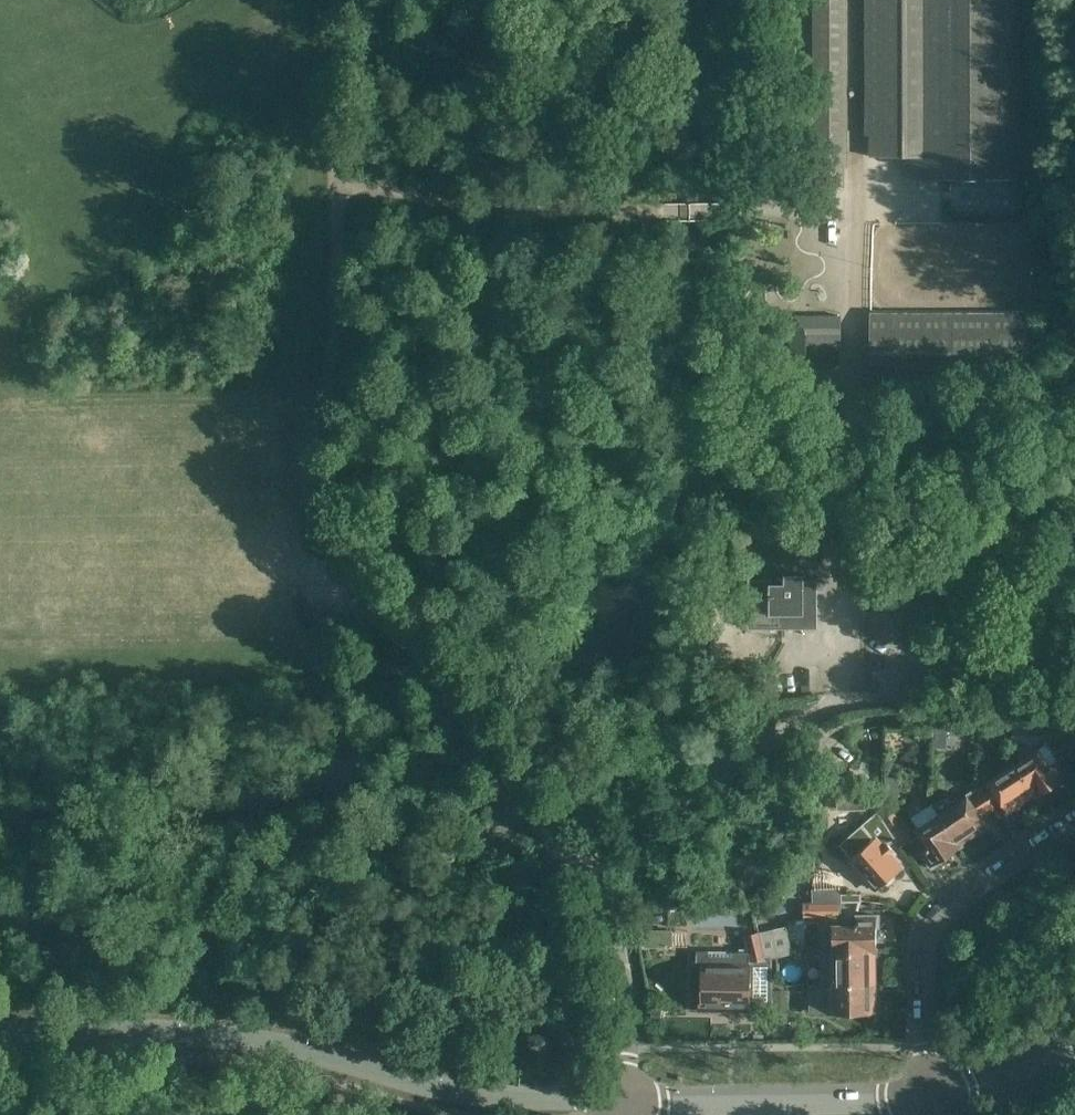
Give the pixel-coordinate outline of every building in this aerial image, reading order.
[(817,188),(844,188),(844,0),(817,0),(817,188)] [(1019,0),(870,0),(870,157),(906,157),(906,179),(1019,178),(1019,0)] [(1030,315),(870,316),(871,387),(1030,387),(1030,315)] [(806,370),(806,345),(841,345),(840,316),(795,316),(795,397),(795,399),(841,398),(841,370),(840,370),(806,370)] [(799,528),(748,529),(748,558),(800,556),(799,528)] [(768,608),(775,629),(817,629),(817,580),(804,580),(804,574),(785,574),(785,580),(749,580),(749,608),(768,608)] [(947,727),(934,727),(934,745),(947,745),(947,727)] [(1012,727),(1012,743),(1038,744),(1038,728),(1012,727)] [(1060,784),(1069,778),(1058,762),(1052,766),(1052,765),(1050,766),(1038,749),(1016,763),(1034,791),(1037,796),(1059,782),(1060,784)] [(1015,804),(1034,791),(1016,763),(988,782),(987,780),(983,784),(979,778),(973,782),(990,808),(1001,801),(1007,811),(1016,806),(1015,804)] [(885,804),(898,805),(899,778),(886,777),(885,804)] [(980,815),(990,808),(973,782),(968,786),(971,791),(966,794),(967,796),(951,806),(945,798),(933,805),(939,814),(958,842),(977,829),(978,831),(987,825),(980,815)] [(837,811),(866,810),(866,794),(837,794),(837,811)] [(885,821),(888,826),(898,841),(909,834),(894,812),(883,819),(885,821)] [(961,847),(958,842),(939,814),(917,829),(929,846),(927,847),(927,848),(921,852),(932,868),(938,864),(938,865),(941,863),(940,861),(961,847)] [(891,847),(898,841),(888,826),(885,821),(879,826),(883,831),(850,859),(877,889),(884,883),(887,884),(889,884),(895,879),(895,877),(894,874),(902,868),(890,855),(894,851),(891,847)] [(840,889),(813,889),(812,889),(812,903),(840,902),(840,889)] [(729,904),(731,923),(755,919),(752,901),(729,904)] [(840,902),(812,903),(804,903),(804,918),(841,917),(840,902)] [(877,927),(878,927),(878,916),(857,916),(857,923),(856,923),(856,925),(833,926),(834,953),(873,952),(877,952),(877,927)] [(785,927),(772,930),(778,957),(791,954),(785,927)] [(778,957),(772,930),(760,933),(766,960),(772,958),(778,957)] [(766,960),(760,933),(746,936),(749,952),(749,963),(755,963),(766,960)] [(771,999),(772,958),(766,960),(755,963),(749,963),(749,952),(702,951),(701,963),(703,963),(703,994),(701,994),(701,1010),(727,1010),(727,1008),(730,1006),(730,996),(735,996),(735,998),(771,999)] [(873,967),(873,952),(834,953),(834,984),(873,984),(875,984),(875,967),(873,967)] [(873,998),(873,984),(834,984),(818,984),(819,1012),(875,1012),(875,998),(873,998)] [(787,1012),(773,1012),(774,1032),(787,1032),(787,1012)]
